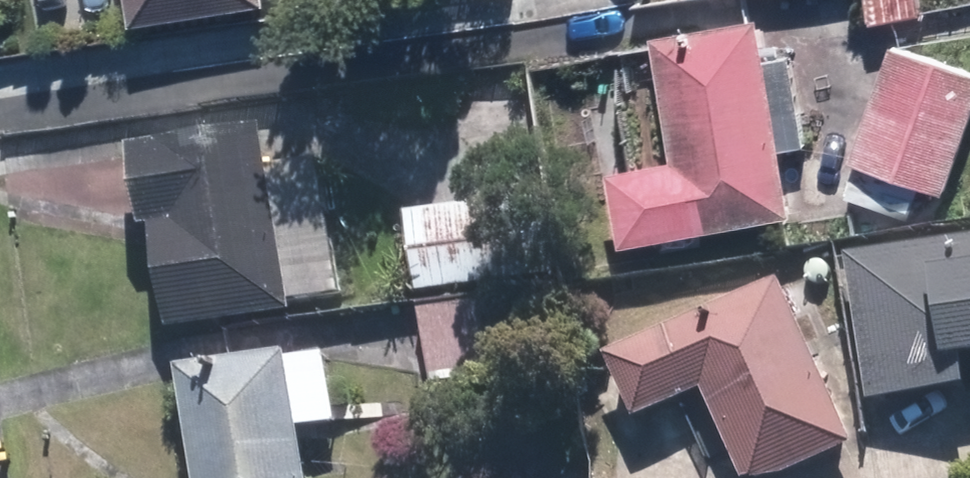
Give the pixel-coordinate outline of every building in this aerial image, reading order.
[(150,25),(282,5),(281,0),(146,0),(150,25)] [(882,24),(929,16),(927,0),(878,0),(882,24)] [(605,174),(617,248),(782,218),(746,21),(645,38),(667,162),(605,174)] [(955,195),(969,151),(969,69),(904,46),(864,164),(955,195)] [(148,224),(164,326),(282,306),(281,299),(334,291),(312,156),(264,164),(257,124),(128,144),(141,225),(148,224)] [(403,210),(415,290),(541,273),(529,193),(403,210)] [(882,401),(969,389),(969,238),(921,245),(924,266),(864,275),(882,401)] [(756,477),(771,477),(794,474),(865,442),(794,283),(624,358),(651,419),(717,391),(756,477)] [(423,302),(433,382),(506,373),(498,295),(423,302)] [(214,477),(321,477),(304,357),(199,372),(214,477)]
